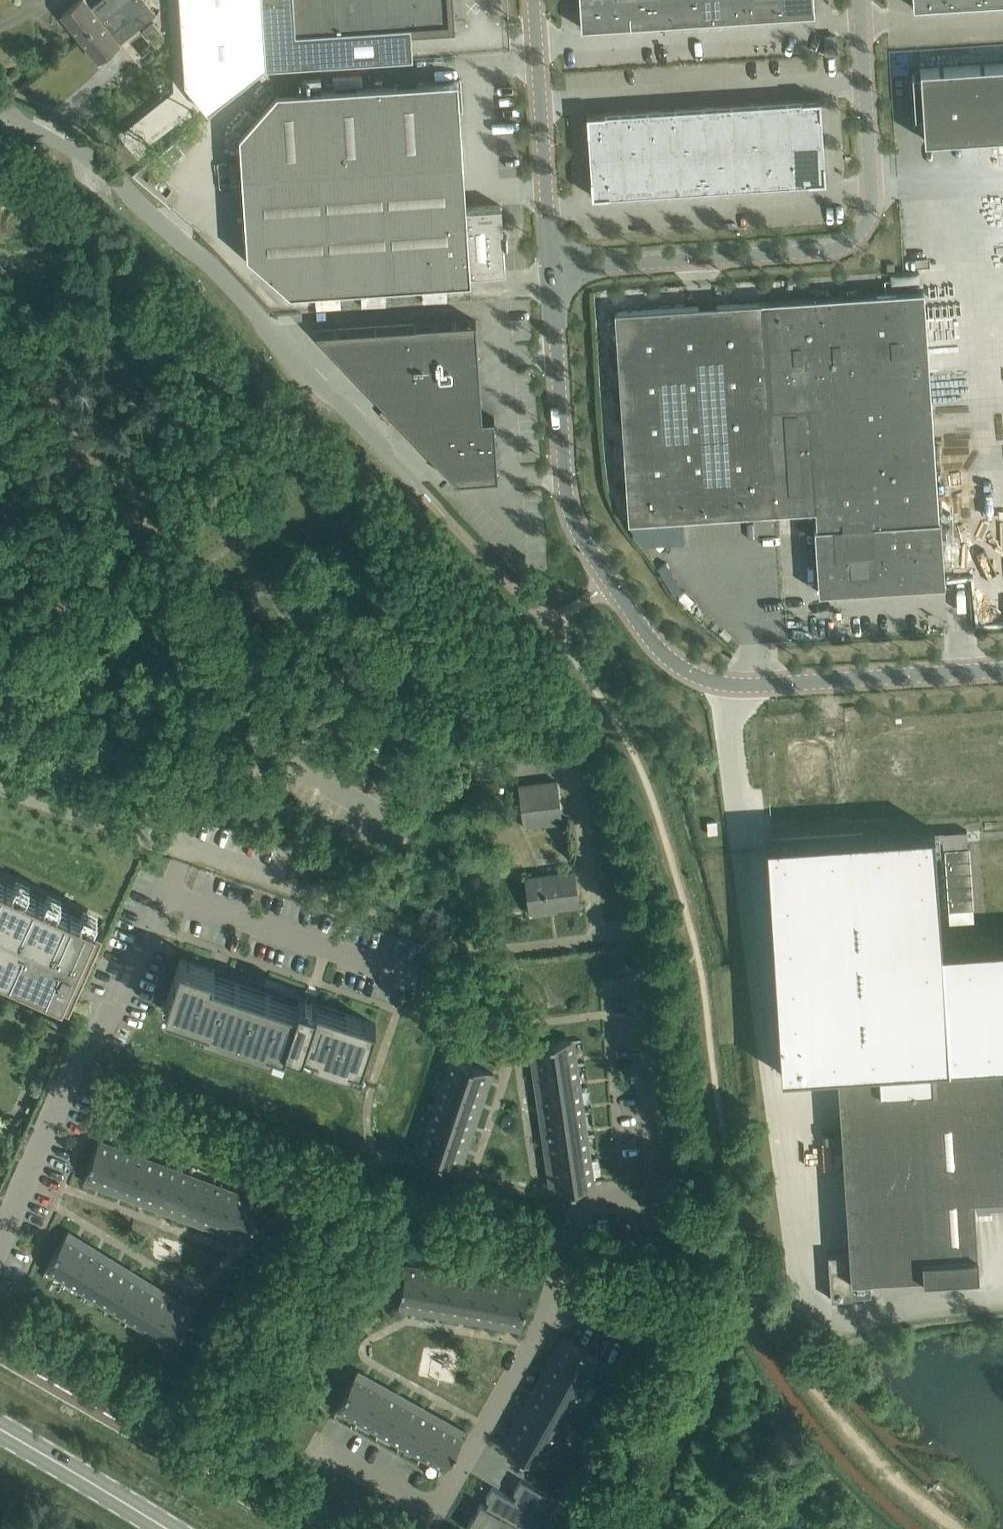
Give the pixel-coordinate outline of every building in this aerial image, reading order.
[(127,0),(100,0),(91,6),(86,0),(79,0),(62,14),(80,37),(88,31),(127,0)] [(148,0),(127,0),(88,31),(80,37),(97,59),(105,53),(113,47),(121,41),(140,26),(157,13),(148,0)] [(449,0),(262,0),(266,67),(413,57),(411,25),(450,23),(449,0)] [(581,27),(814,12),(814,0),(580,0),(581,27)] [(154,21),(143,29),(154,44),(165,36),(154,21)] [(1002,134),(1002,62),(920,68),(920,72),(912,73),(914,95),(922,94),(923,115),(925,139),(1002,134)] [(458,79),(277,91),(239,134),(247,254),(290,292),(471,280),(470,272),(505,270),(501,204),(466,207),(458,79)] [(820,97),(761,101),(587,113),(592,195),(826,179),(820,97)] [(170,163),(184,151),(175,139),(160,150),(170,163)] [(819,591),(945,583),(944,563),(924,290),(614,310),(628,520),(816,508),(817,526),(815,526),(819,591)] [(454,478),(454,479),(498,476),(494,416),(483,417),(476,319),(315,330),(455,478),(454,478)] [(765,841),(780,1073),(837,1070),(849,1252),(828,1253),(831,1298),(852,1297),(850,1278),(979,1270),(974,1195),(1002,1193),(1002,943),(940,947),(933,831),(994,827),(992,798),(1002,797),(1002,783),(999,725),(849,735),(850,752),(837,753),(838,777),(852,777),(854,810),(856,810),(858,836),(765,841)] [(525,825),(561,820),(556,780),(519,785),(525,825)] [(966,832),(935,834),(936,842),(943,841),(948,911),(971,909),(966,832)] [(526,877),(530,908),(578,902),(574,871),(526,877)] [(105,925),(0,878),(0,968),(65,997),(71,982),(78,985),(105,925)] [(297,1002),(271,993),(265,992),(241,983),(235,982),(213,974),(215,969),(180,957),(164,1006),(193,1015),(191,1021),(284,1051),(287,1040),(302,1045),(300,1051),(343,1065),(360,1071),(376,1022),(346,1012),(317,1002),(311,1000),(306,998),(299,996),(298,997),(297,1002)] [(539,1068),(575,1063),(572,1039),(557,1041),(556,1039),(550,1040),(550,1041),(536,1043),(539,1068)] [(445,1082),(479,1094),(487,1070),(473,1065),(473,1064),(467,1062),(467,1064),(452,1059),(447,1074),(445,1082)] [(539,1068),(543,1092),(579,1087),(575,1063),(539,1068)] [(471,1117),(479,1094),(445,1082),(437,1105),(471,1117)] [(579,1087),(543,1092),(546,1116),(582,1111),(579,1087)] [(463,1140),(471,1117),(437,1105),(429,1129),(463,1140)] [(586,1135),(582,1111),(546,1116),(550,1140),(586,1135)] [(455,1164),(463,1140),(429,1129),(421,1152),(435,1157),(435,1158),(441,1160),(455,1164)] [(550,1140),(553,1164),(589,1159),(586,1135),(550,1140)] [(86,1174),(110,1183),(123,1149),(100,1141),(94,1155),(93,1154),(91,1160),(91,1161),(86,1174)] [(123,1149),(110,1183),(133,1192),(145,1158),(123,1149)] [(133,1192),(155,1200),(168,1166),(145,1158),(133,1192)] [(589,1159),(553,1164),(557,1189),(571,1187),(571,1188),(578,1187),(577,1186),(593,1183),(589,1159)] [(168,1166),(155,1200),(178,1209),(191,1175),(168,1166)] [(191,1175),(178,1209),(201,1217),(213,1183),(191,1175)] [(213,1183),(201,1217),(223,1226),(236,1192),(213,1183)] [(236,1192),(223,1226),(247,1235),(252,1221),(253,1221),(255,1215),(254,1215),(259,1201),(236,1192)] [(68,1279),(87,1249),(65,1235),(58,1248),(57,1247),(54,1253),(55,1253),(47,1266),(68,1279)] [(89,1292),(108,1262),(87,1249),(68,1279),(89,1292)] [(128,1274),(108,1262),(89,1292),(109,1305),(128,1274)] [(425,1305),(431,1269),(407,1265),(405,1280),(403,1280),(402,1286),(403,1286),(400,1300),(425,1305)] [(455,1274),(431,1269),(425,1305),(449,1309),(455,1274)] [(130,1318),(149,1287),(128,1274),(109,1305),(130,1318)] [(449,1309),(473,1314),(479,1278),(455,1274),(449,1309)] [(479,1278),(473,1314),(497,1318),(503,1282),(479,1278)] [(503,1282),(497,1318),(522,1322),(524,1308),(525,1308),(526,1302),(525,1302),(527,1287),(503,1282)] [(170,1300),(149,1287),(130,1318),(151,1330),(170,1300)] [(170,1300),(151,1330),(171,1343),(179,1330),(181,1331),(184,1326),(184,1325),(191,1313),(170,1300)] [(568,1339),(556,1361),(587,1378),(599,1357),(586,1350),(586,1348),(581,1345),(580,1346),(568,1339)] [(556,1361),(544,1382),(575,1400),(587,1378),(556,1361)] [(359,1419),(377,1387),(355,1375),(348,1387),(347,1387),(344,1393),(345,1393),(338,1407),(359,1419)] [(544,1382),(532,1403),(563,1421),(575,1400),(544,1382)] [(390,1394),(377,1387),(359,1419),(381,1431),(398,1399),(390,1394)] [(381,1431),(402,1442),(419,1411),(398,1399),(381,1431)] [(563,1421),(532,1403),(520,1425),(551,1442),(563,1421)] [(402,1442),(423,1454),(441,1423),(419,1411),(402,1442)] [(441,1423),(423,1454),(444,1466),(452,1453),(453,1454),(456,1448),(463,1435),(441,1423)] [(539,1464),(551,1442),(520,1425),(507,1447),(520,1454),(519,1454),(525,1457),(526,1456),(539,1464)] [(486,1504),(481,1501),(467,1527),(470,1528),(538,1528),(544,1518),(539,1515),(551,1495),(539,1488),(521,1478),(520,1480),(513,1492),(517,1495),(514,1500),(492,1488),(487,1498),(489,1499),(486,1504)]
